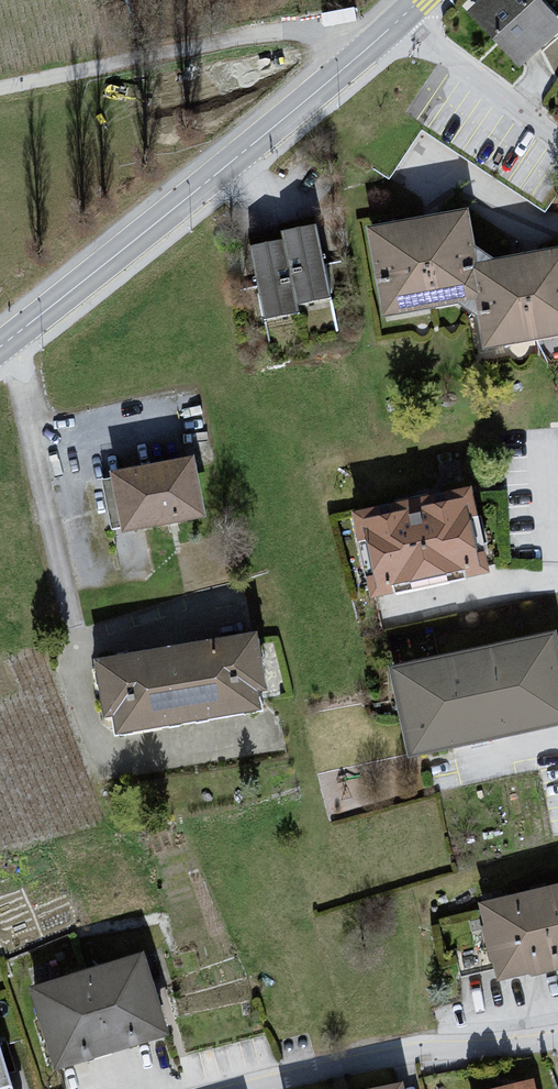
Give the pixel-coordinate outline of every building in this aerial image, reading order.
[(461,15),(525,72),(557,35),(557,15),(541,0),(475,0),(461,15)] [(372,230),(390,327),(492,309),(500,350),(557,339),(557,241),(494,252),(487,209),(372,230)] [(336,235),(247,253),(262,330),(352,312),(336,235)] [(175,458),(100,472),(111,528),(186,514),(175,458)] [(490,480),(368,506),(386,593),(508,567),(490,480)] [(255,630),(98,657),(111,736),(269,708),(255,630)] [(409,665),(432,755),(557,724),(557,697),(542,632),(409,665)] [(493,900),(505,973),(557,965),(557,889),(493,900)] [(39,990),(58,1065),(159,1040),(140,965),(39,990)] [(0,1050),(0,1088),(15,1088),(6,1049),(0,1050)] [(481,1088),(557,1088),(557,1067),(481,1088)] [(374,1088),(419,1088),(416,1078),(374,1088)]
